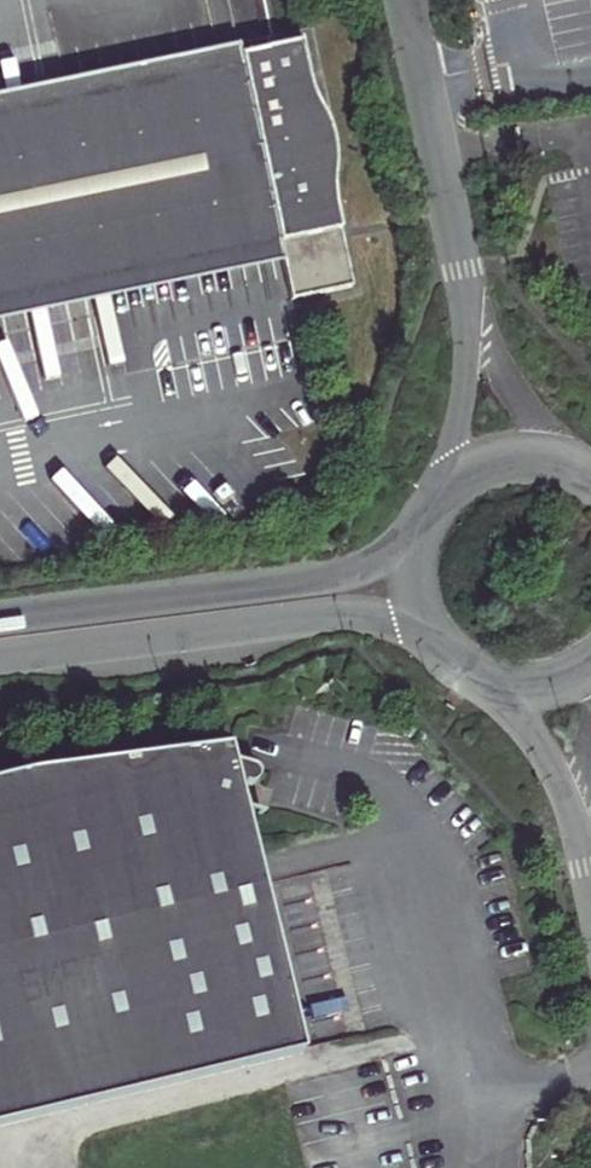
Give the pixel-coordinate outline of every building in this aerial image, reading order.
[(281,249),(292,308),(355,293),(339,215),(342,200),(340,178),(338,160),(335,139),(328,123),(322,103),(311,89),(308,51),(273,59),(271,45),(220,56),(223,74),(0,120),(0,307),(281,249)] [(0,783),(0,1131),(288,1063),(231,819),(226,815),(231,795),(239,794),(243,789),(242,778),(183,758),(19,778),(0,783)]
